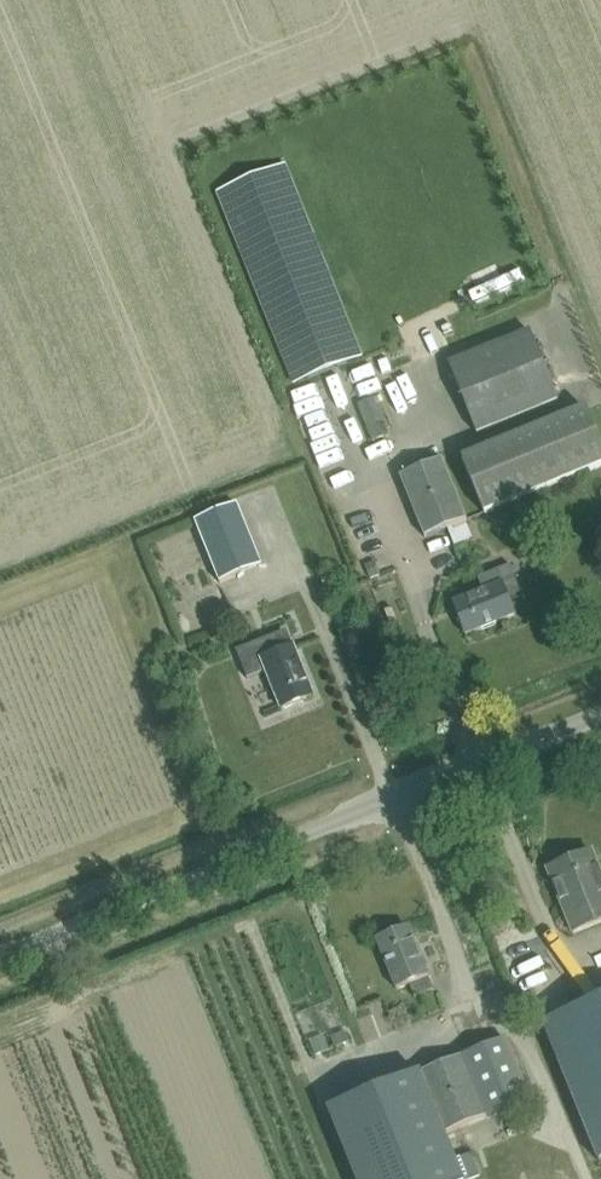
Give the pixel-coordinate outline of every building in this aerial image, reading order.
[(282,167),(219,192),(296,384),(359,359),(282,167)] [(531,333),(449,366),(476,434),(558,401),(531,333)] [(372,443),(388,436),(373,399),(357,405),(372,443)] [(293,407),(301,428),(318,421),(310,401),(293,407)] [(461,461),(483,515),(600,468),(600,448),(586,411),(461,461)] [(311,456),(335,449),(327,421),(302,429),(311,456)] [(423,538),(466,521),(442,460),(399,477),(423,538)] [(238,506),(195,522),(218,583),(261,567),(238,506)] [(510,603),(523,598),(509,565),(477,579),(482,592),(452,605),(465,637),(515,616),(510,603)] [(386,623),(394,621),(391,609),(383,611),(386,623)] [(281,710),(313,698),(293,648),(262,660),(281,710)] [(548,871),(573,934),(600,923),(600,875),(592,853),(548,871)] [(413,998),(432,991),(427,978),(428,978),(407,927),(376,940),(396,990),(408,985),(413,998)] [(544,1025),(600,1162),(600,1161),(600,1001),(544,1025)] [(530,1100),(506,1040),(462,1057),(420,1074),(420,1073),(329,1110),(356,1178),(474,1178),(480,1177),(471,1154),(455,1160),(445,1135),(487,1118),(487,1117),(530,1100)]
